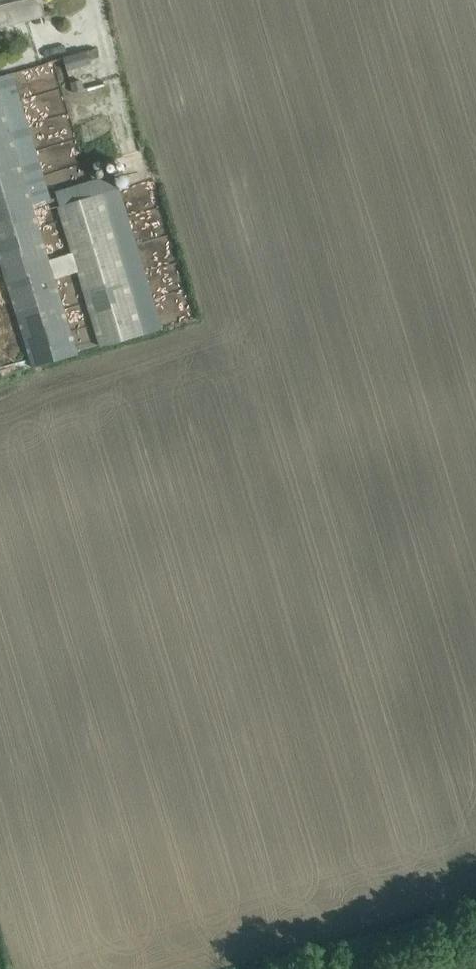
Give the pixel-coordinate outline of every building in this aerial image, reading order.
[(44,15),(41,0),(0,0),(0,25),(44,15)] [(67,71),(91,63),(87,50),(63,58),(67,71)] [(73,92),(84,88),(82,79),(70,82),(73,92)] [(32,367),(77,353),(77,352),(54,278),(78,270),(101,345),(101,346),(143,334),(142,332),(103,202),(100,193),(59,205),(61,214),(73,253),(49,260),(32,205),(0,100),(0,260),(32,367)]
